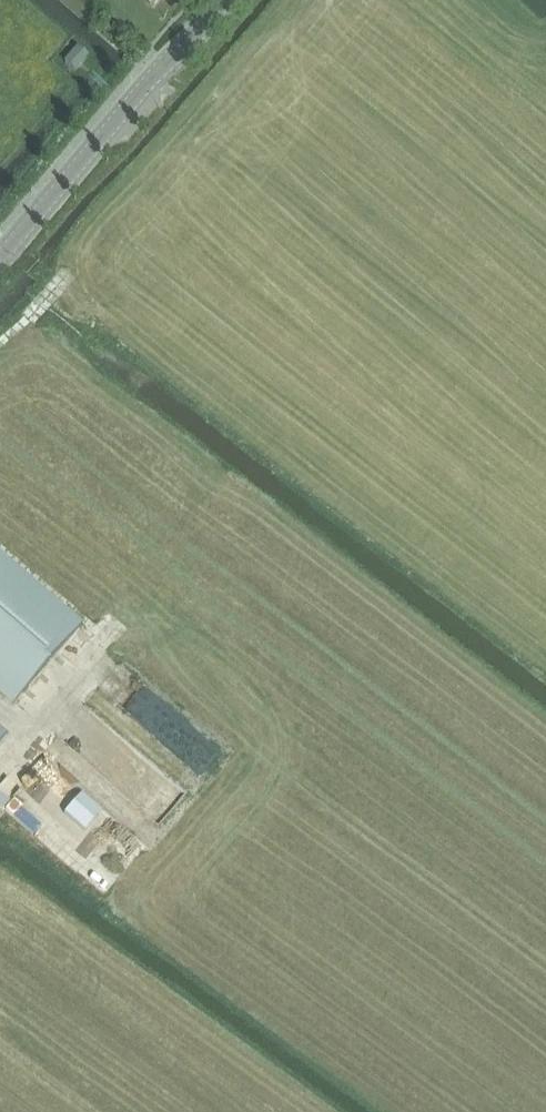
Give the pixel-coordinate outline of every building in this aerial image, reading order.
[(75,74),(88,59),(76,49),(63,63),(75,74)] [(79,629),(0,561),(0,689),(16,703),(79,629)] [(81,808),(87,801),(66,781),(59,788),(81,808)] [(29,804),(16,797),(12,803),(0,796),(0,815),(16,825),(29,804)] [(103,801),(91,813),(107,829),(119,816),(103,801)] [(93,853),(102,844),(88,829),(79,838),(93,853)]
